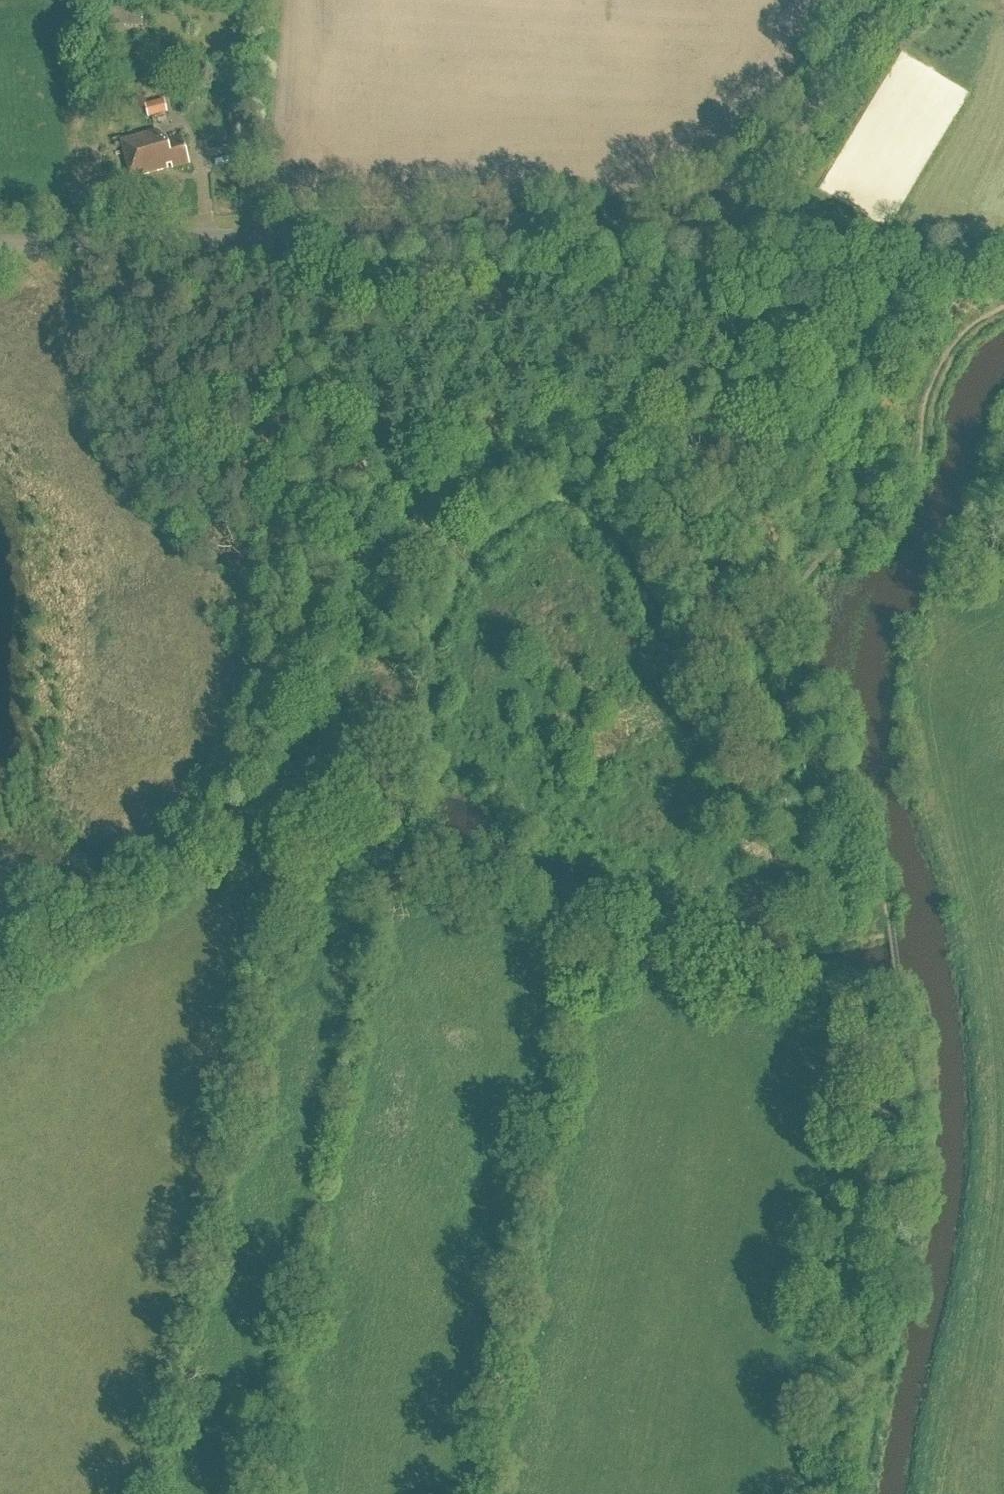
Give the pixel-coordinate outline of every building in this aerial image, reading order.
[(107,27),(143,29),(144,4),(108,2),(107,27)] [(164,101),(145,106),(148,119),(167,114),(164,101)] [(159,130),(122,140),(132,176),(173,165),(174,169),(192,164),(184,135),(168,139),(159,130)]
